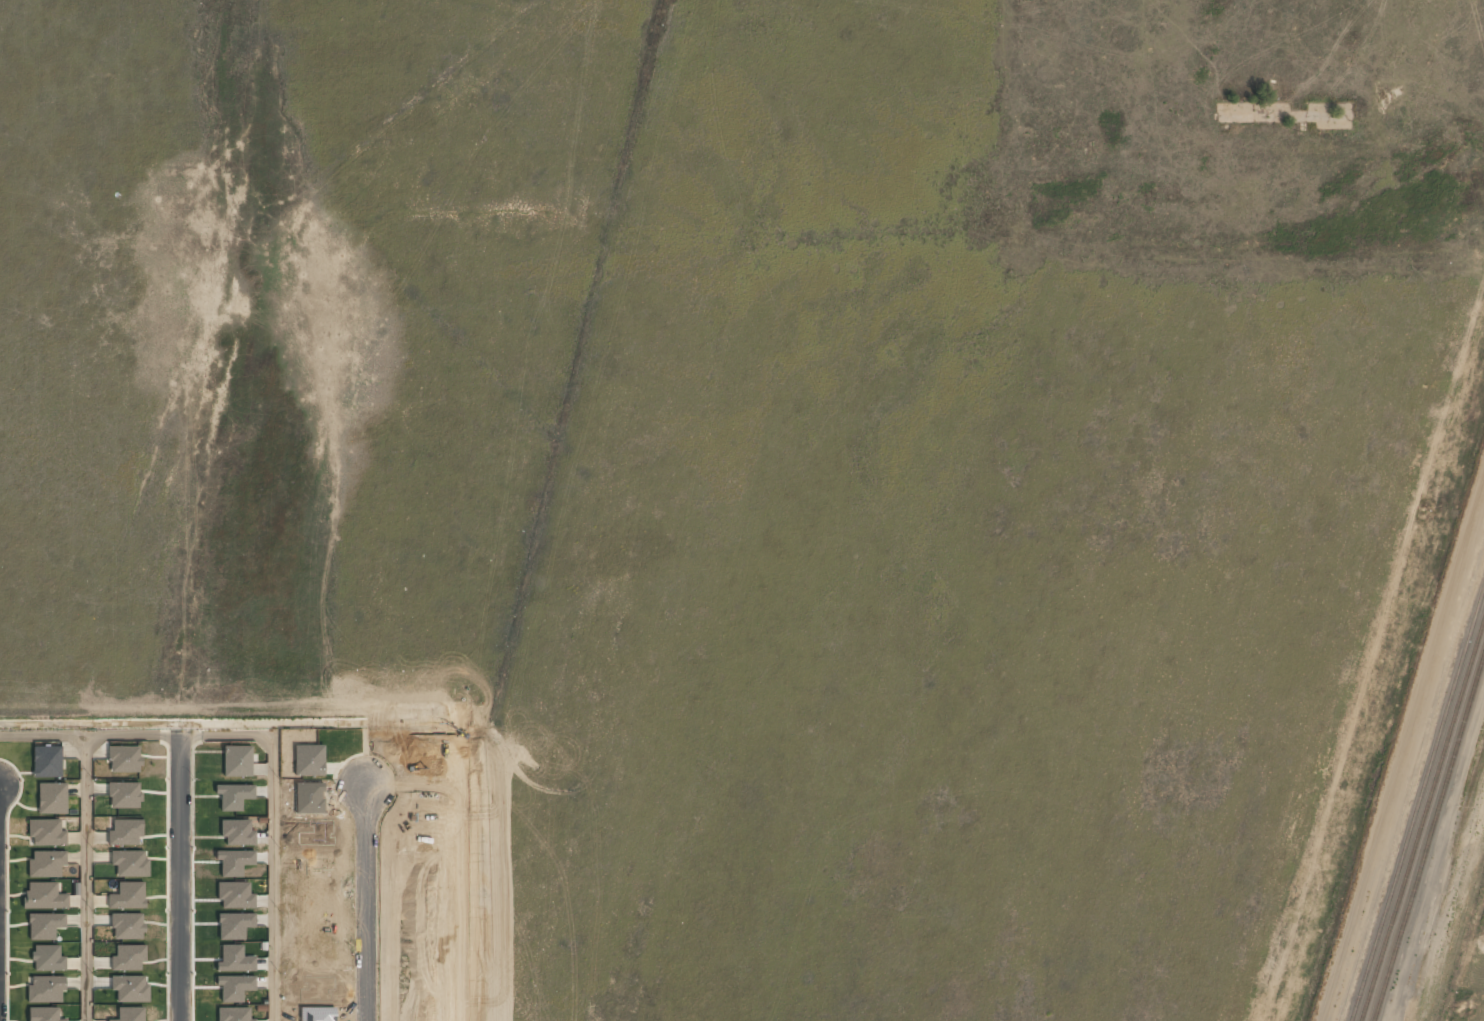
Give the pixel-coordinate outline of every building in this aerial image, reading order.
[(32,747),(33,778),(62,777),(61,746),(32,747)] [(109,773),(140,772),(140,746),(108,747),(109,773)] [(139,808),(140,783),(109,782),(108,808),(139,808)] [(66,783),(38,783),(38,814),(66,814),(66,783)] [(143,820),(113,819),(112,830),(108,830),(107,845),(137,846),(138,836),(142,836),(143,820)] [(220,820),(220,837),(226,837),(226,845),(255,845),(255,830),(250,830),(250,820),(220,820)] [(62,846),(62,834),(55,834),(55,823),(30,822),(29,845),(62,846)] [(116,877),(149,876),(148,859),(144,859),(144,850),(110,851),(111,865),(116,865),(116,877)] [(29,877),(61,878),(61,866),(66,867),(66,851),(29,851),(29,877)] [(254,851),(215,851),(215,860),(221,860),(221,877),(242,877),(242,866),(254,866),(254,851)] [(25,909),(68,908),(68,894),(57,894),(57,882),(25,882),(25,909)] [(108,908),(144,909),(144,882),(118,882),(118,894),(108,894),(108,908)] [(218,882),(218,908),(254,909),(255,893),(249,893),(249,883),(218,882)] [(143,913),(112,914),(112,940),(144,939),(143,913)] [(218,940),(245,940),(244,928),(255,927),(254,913),(218,914),(218,940)] [(65,914),(29,914),(28,940),(55,940),(55,929),(65,929),(65,914)] [(65,971),(65,956),(60,956),(59,945),(33,945),(34,971),(65,971)] [(141,971),(141,961),(145,961),(145,945),(115,945),(115,955),(111,955),(111,970),(141,971)] [(255,956),(242,956),(243,945),(221,945),(221,962),(216,962),(216,971),(255,972),(255,956)] [(29,976),(28,1002),(61,1003),(61,990),(65,990),(65,977),(29,976)] [(117,1002),(149,1002),(148,985),(144,985),(144,976),(111,976),(111,991),(117,990),(117,1002)] [(255,976),(216,977),(216,985),(221,985),(221,1003),(243,1003),(243,991),(255,991),(255,976)] [(29,1020),(67,1020),(67,1019),(58,1019),(58,1008),(29,1007),(29,1020)] [(118,1007),(117,1020),(108,1019),(108,1020),(144,1020),(145,1007),(118,1007)] [(217,1007),(217,1020),(255,1020),(255,1018),(250,1018),(250,1008),(217,1007)]
